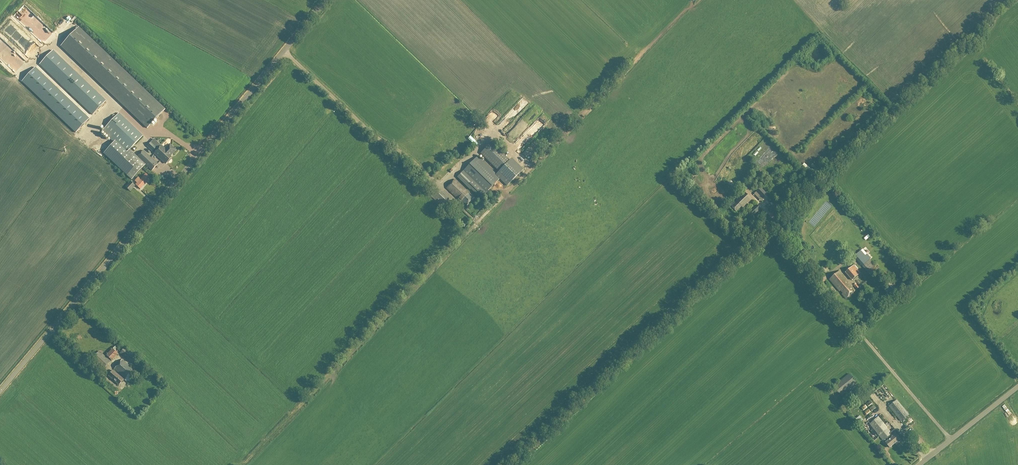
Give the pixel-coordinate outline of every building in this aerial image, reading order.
[(147,129),(165,110),(78,27),(60,46),(147,129)] [(53,51),(39,65),(92,115),(105,101),(53,51)] [(89,119),(35,68),(22,82),(75,133),(89,119)] [(151,142),(147,147),(152,152),(157,148),(151,142)] [(496,175),(477,157),(457,177),(470,190),(471,189),(480,198),(499,179),(506,186),(520,172),(491,143),(480,153),(499,172),(496,175)] [(165,150),(171,155),(175,150),(169,145),(165,150)] [(171,155),(165,150),(161,146),(154,154),(165,164),(167,162),(168,162),(170,160),(170,159),(171,158),(170,157),(171,155)] [(137,158),(144,164),(152,171),(158,164),(143,151),(137,158)] [(137,183),(135,185),(140,189),(150,178),(145,174),(140,180),(138,178),(135,181),(137,183)] [(454,180),(446,188),(460,202),(461,201),(466,206),(473,198),(469,193),(468,193),(454,180)] [(130,192),(134,186),(130,182),(125,187),(130,192)] [(765,193),(761,188),(756,192),(763,199),(767,195),(765,193)] [(736,202),(735,203),(733,202),(730,205),(731,206),(731,207),(736,212),(741,207),(742,208),(751,199),(744,192),(735,201),(736,202)] [(756,205),(749,212),(753,216),(760,209),(756,205)] [(855,258),(859,262),(862,266),(870,275),(874,272),(877,269),(869,260),(870,259),(867,255),(865,256),(862,252),(855,258)] [(828,265),(823,268),(827,274),(832,271),(828,265)] [(854,265),(845,273),(852,281),(861,274),(854,265)] [(829,280),(840,292),(846,299),(855,291),(851,287),(852,286),(839,271),(829,280)] [(891,297),(898,290),(891,282),(883,289),(891,297)] [(106,353),(112,359),(119,353),(113,346),(106,353)] [(110,362),(99,352),(92,359),(103,369),(110,362)] [(121,360),(114,370),(125,379),(124,380),(128,383),(136,374),(132,371),(133,370),(121,360)] [(123,380),(113,371),(108,377),(118,386),(123,380)] [(856,384),(849,374),(833,386),(841,396),(856,384)] [(897,400),(889,407),(901,422),(909,415),(897,400)] [(878,417),(874,421),(870,424),(883,440),(884,440),(886,442),(886,443),(889,448),(895,444),(896,445),(900,442),(899,440),(900,439),(897,435),(898,434),(895,429),(891,433),(878,417)] [(890,420),(886,423),(890,430),(894,427),(890,420)]
